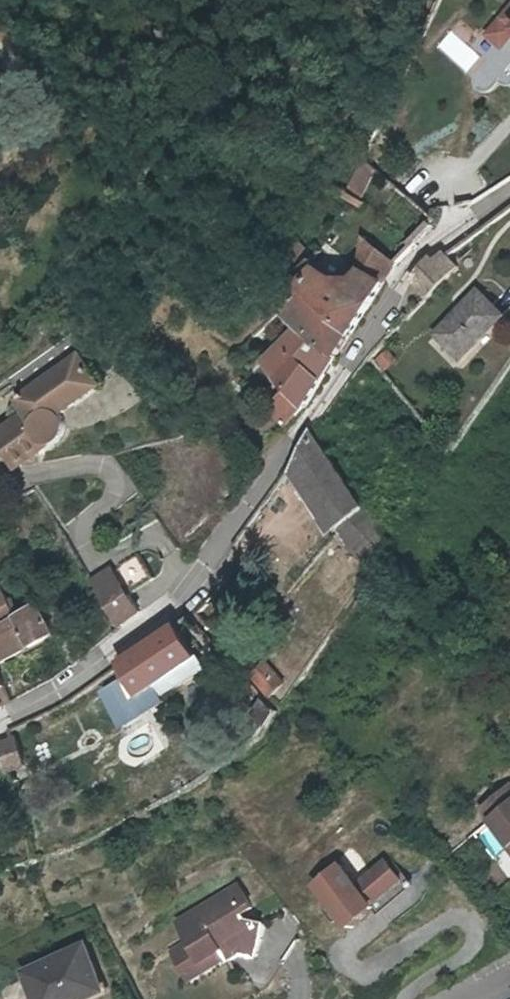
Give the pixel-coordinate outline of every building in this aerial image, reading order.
[(482,32),(509,59),(509,5),(482,32)] [(469,45),(481,58),(467,73),(465,78),(466,83),(469,88),(473,91),(479,92),(484,90),(500,74),(509,84),(509,59),(482,32),(469,45)] [(362,236),(360,267),(383,281),(394,264),(431,228),(429,225),(435,219),(415,205),(395,228),(374,215),(362,236)] [(412,277),(429,297),(456,268),(444,254),(441,251),(433,260),(429,257),(412,277)] [(297,285),(350,333),(373,298),(383,281),(360,267),(354,277),(343,279),(315,265),(297,285)] [(299,328),(336,355),(341,346),(350,333),(297,285),(286,298),(280,302),(289,315),(299,328)] [(476,290),(435,334),(460,357),(502,314),(476,290)] [(303,407),(336,355),(299,328),(262,360),(276,379),(287,391),(280,397),(296,415),(303,407)] [(71,427),(88,415),(84,409),(107,394),(90,368),(28,409),(39,427),(9,448),(28,475),(58,455),(62,456),(65,455),(68,454),(71,451),(75,448),(77,443),(77,438),(75,433),(71,427)] [(111,399),(107,394),(84,409),(88,415),(111,399)] [(296,415),(280,397),(271,407),(286,425),(296,415)] [(376,568),(391,543),(382,537),(389,527),(370,513),(309,434),(295,461),(353,547),(376,568)] [(397,534),(389,527),(382,537),(391,543),(397,534)] [(138,607),(108,561),(89,573),(117,622),(130,612),(138,607)] [(50,629),(38,606),(18,617),(5,590),(0,592),(0,657),(50,629)] [(145,705),(167,690),(159,679),(194,656),(174,624),(119,661),(140,692),(138,693),(145,705)] [(202,668),(194,656),(159,679),(167,690),(202,668)] [(267,699),(279,682),(260,659),(244,673),(267,699)] [(0,679),(0,702),(2,701),(9,697),(0,679)] [(12,737),(0,742),(0,755),(4,770),(21,764),(12,737)] [(477,805),(486,816),(509,797),(509,787),(506,782),(477,805)] [(509,874),(509,797),(486,816),(470,829),(509,874)] [(361,935),(416,885),(391,857),(363,882),(344,861),(316,886),(361,935)] [(195,957),(196,957),(215,945),(222,955),(235,947),(249,949),(257,917),(243,914),(240,916),(234,907),(244,901),(230,878),(169,917),(182,936),(195,957)] [(20,963),(40,998),(48,998),(98,973),(75,928),(39,946),(42,951),(20,963)] [(201,964),(196,957),(195,957),(182,936),(165,947),(183,976),(201,964)]
